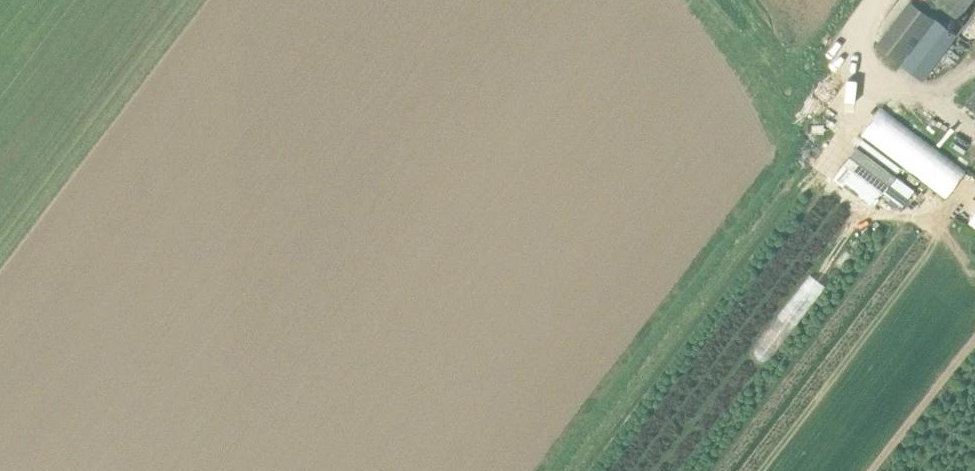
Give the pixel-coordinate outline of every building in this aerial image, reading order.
[(902,62),(923,78),(938,59),(955,72),(970,52),(954,39),(957,34),(936,17),(913,0),(910,0),(878,42),(902,62)] [(974,37),(974,0),(935,0),(965,23),(958,31),(972,42),(974,37)] [(880,109),(861,134),(945,197),(965,170),(887,111),(882,107),(880,109)] [(854,149),(844,162),(882,191),(894,175),(895,174),(857,146),(854,149)]
